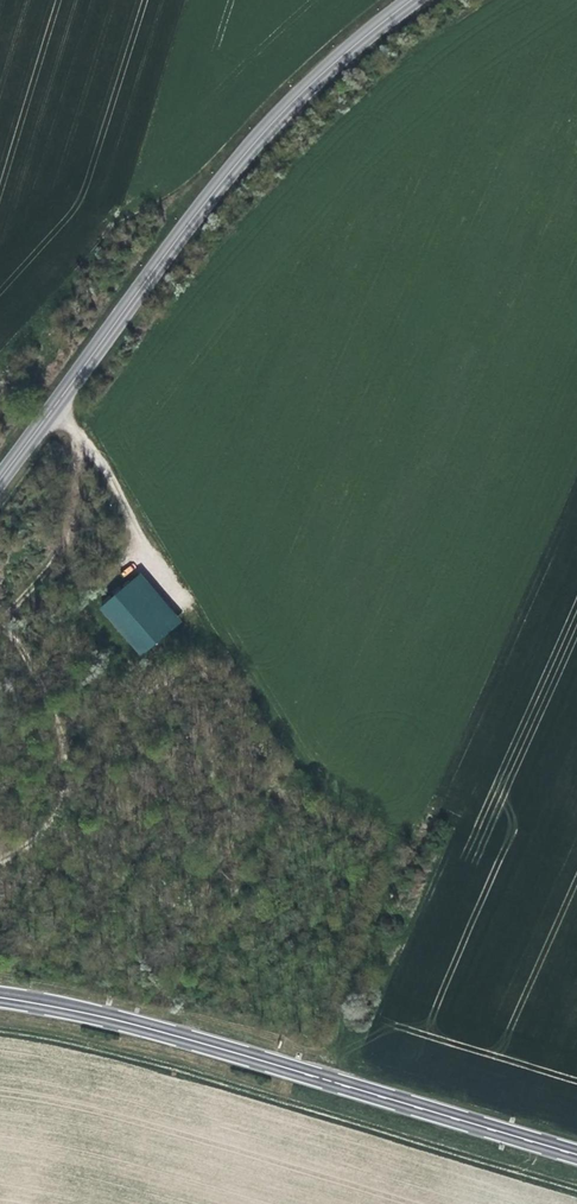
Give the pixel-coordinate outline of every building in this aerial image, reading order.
[(186,620),(145,572),(102,607),(143,656),(186,620)]
